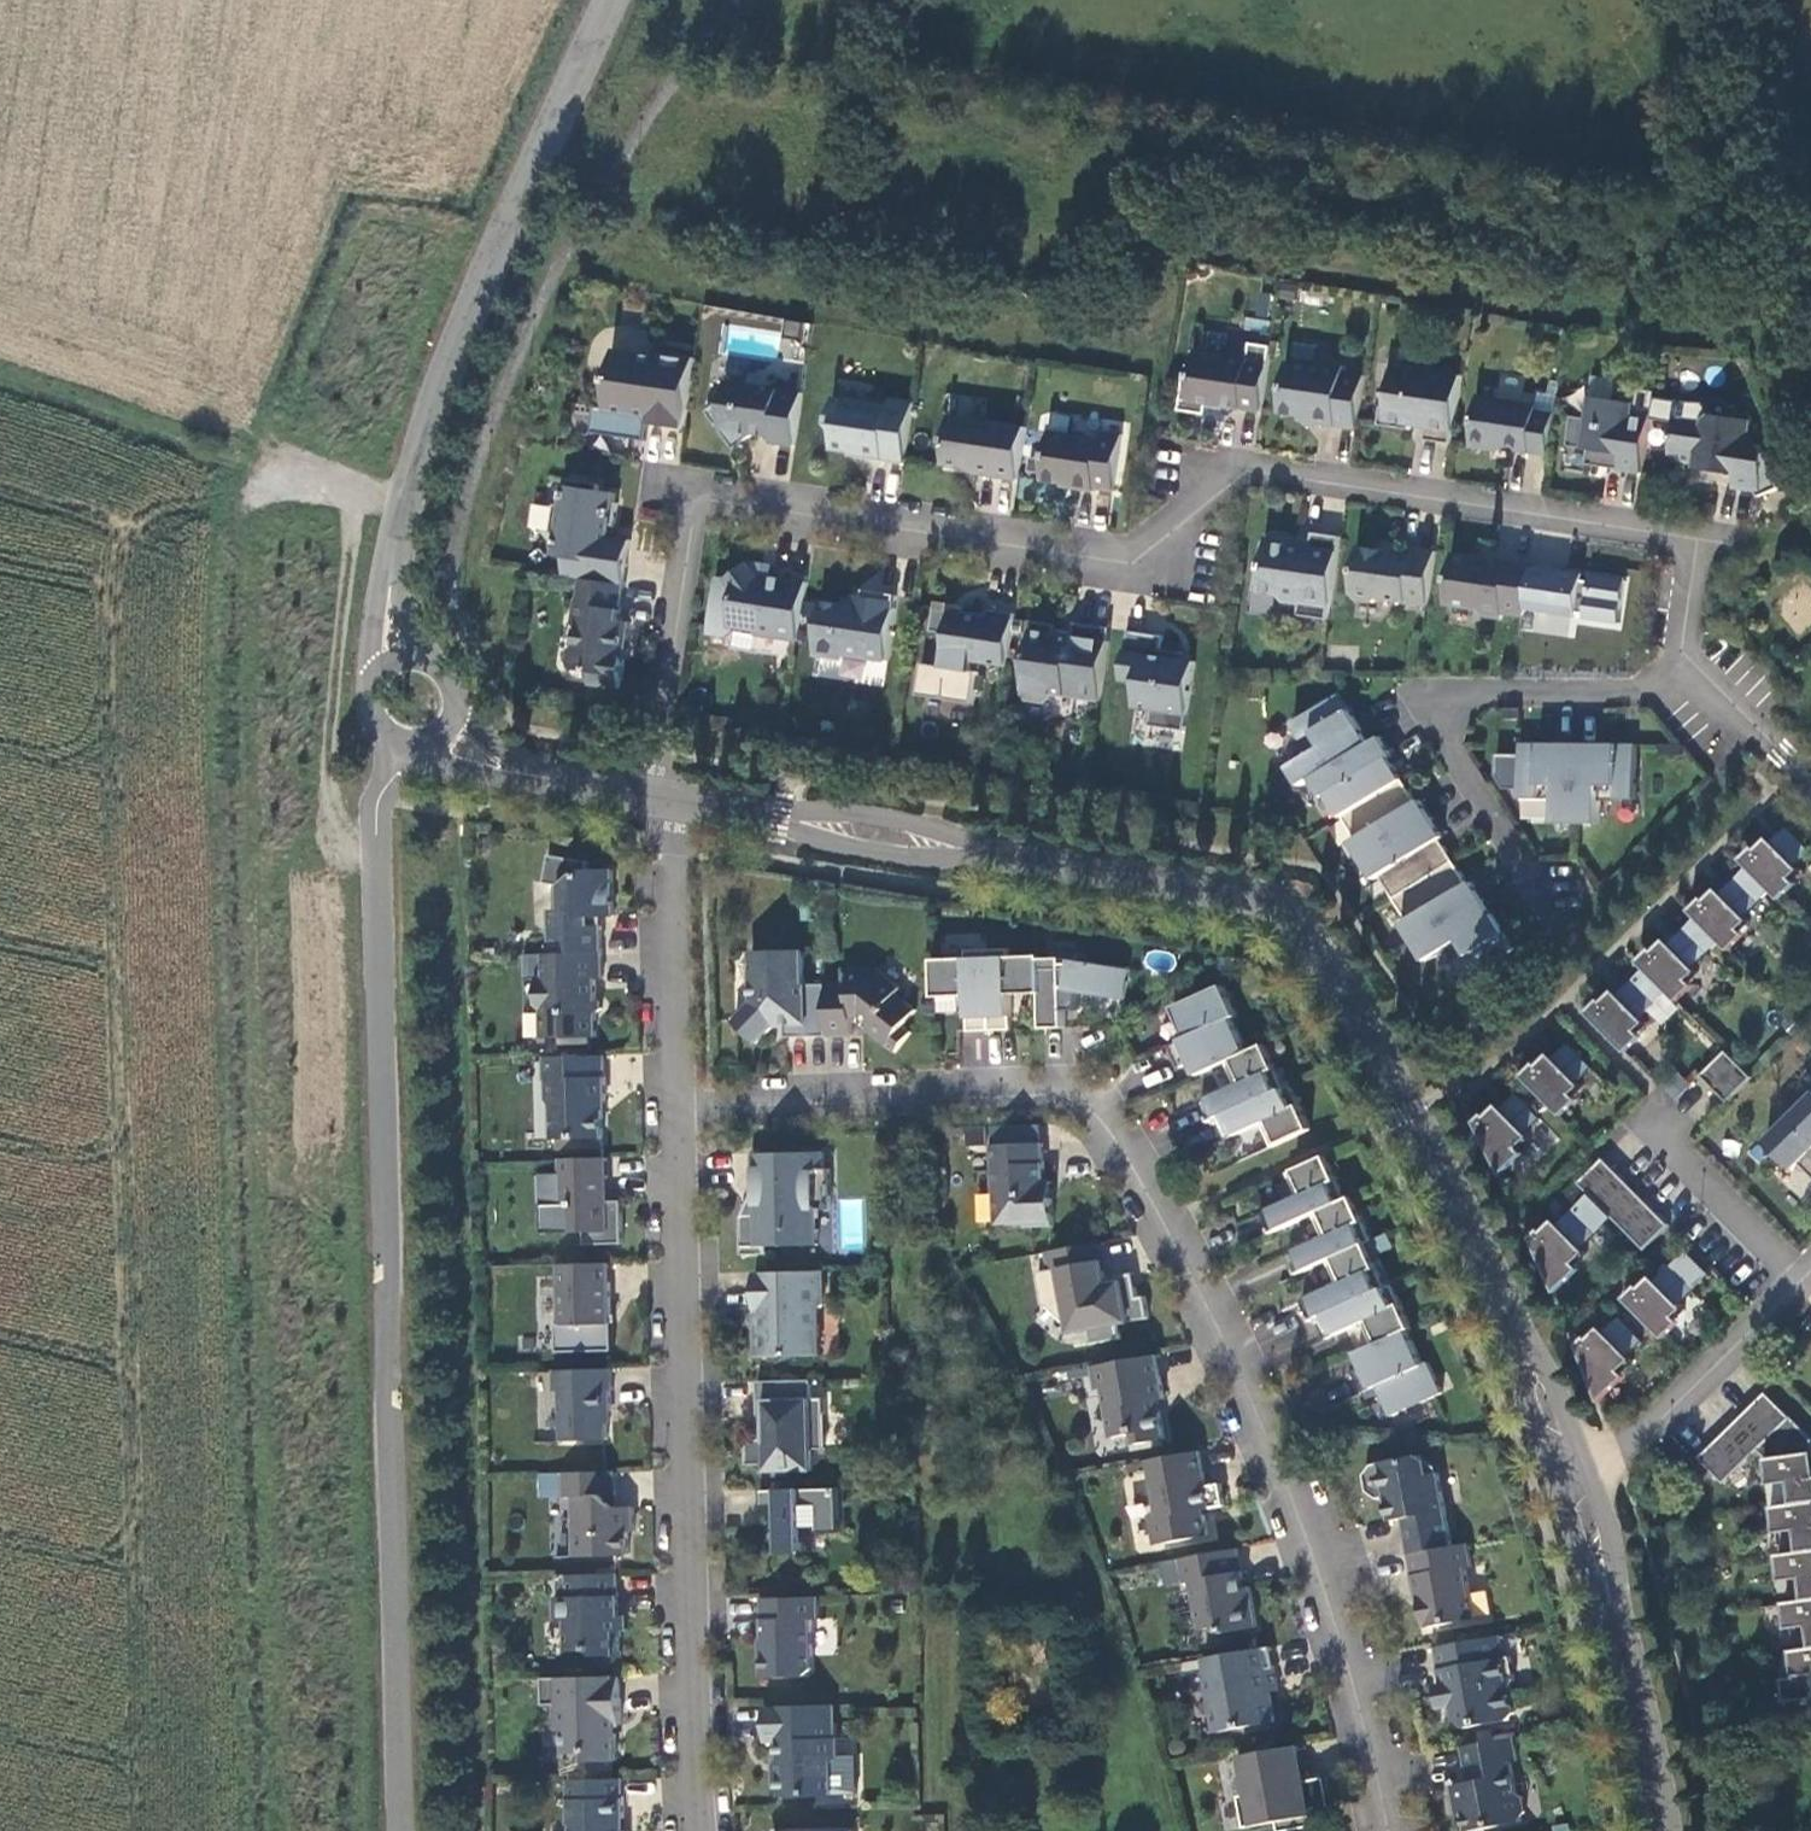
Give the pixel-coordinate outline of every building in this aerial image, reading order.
[(1272,347),(1251,344),(1249,359),(1231,356),(1226,359),(1197,355),(1193,379),(1185,379),(1181,411),(1207,415),(1209,405),(1262,413),(1272,347)] [(685,430),(696,359),(657,353),(656,358),(616,352),(607,411),(637,416),(638,411),(651,413),(650,417),(649,425),(685,430)] [(1357,430),(1365,377),(1345,374),(1345,367),(1327,365),(1321,368),(1288,363),(1280,414),(1299,416),(1309,429),(1316,425),(1357,430)] [(1463,376),(1389,365),(1387,379),(1392,386),(1389,403),(1382,408),(1380,426),(1411,431),(1412,425),(1428,428),(1426,441),(1453,445),(1463,376)] [(795,447),(803,394),(728,382),(725,399),(708,412),(735,450),(756,435),(772,437),(771,443),(795,447)] [(1644,468),(1652,416),(1634,414),(1636,396),(1616,392),(1614,400),(1591,397),(1588,419),(1572,417),(1568,447),(1589,450),(1587,465),(1609,468),(1611,458),(1622,459),(1620,470),(1643,473),(1644,468)] [(1548,460),(1554,416),(1537,413),(1537,407),(1478,398),(1470,449),(1491,453),(1491,450),(1548,460)] [(905,464),(915,404),(891,400),(890,408),(835,400),(831,424),(835,430),(833,450),(862,454),(862,457),(905,464)] [(1702,423),(1675,420),(1668,461),(1695,464),(1695,470),(1736,476),(1735,488),(1756,491),(1759,498),(1780,489),(1788,473),(1767,458),(1767,455),(1761,445),(1749,444),(1753,419),(1749,413),(1728,410),(1726,418),(1712,416),(1702,423)] [(1018,481),(1027,429),(951,417),(943,466),(976,471),(975,474),(1018,481)] [(1115,492),(1123,435),(1102,432),(1101,440),(1050,432),(1043,481),(1075,486),(1075,489),(1096,492),(1096,489),(1115,492)] [(1611,458),(1609,468),(1620,470),(1622,459),(1611,458)] [(599,491),(600,485),(570,481),(566,507),(556,505),(552,534),(558,535),(555,557),(568,559),(566,577),(583,579),(625,585),(632,541),(610,538),(612,526),(616,526),(619,504),(615,504),(616,494),(599,491)] [(547,531),(549,505),(529,503),(527,529),(547,531)] [(1341,537),(1298,531),(1296,541),(1273,537),(1267,543),(1265,562),(1260,561),(1255,592),(1278,595),(1283,602),(1301,604),(1299,616),(1328,621),(1341,537)] [(1380,599),(1428,607),(1436,553),(1414,549),(1413,554),(1391,550),(1391,553),(1358,548),(1352,595),(1356,601),(1374,604),(1380,599)] [(1525,610),(1531,566),(1454,555),(1446,605),(1478,609),(1483,616),(1502,619),(1503,613),(1524,617),(1525,610)] [(761,579),(749,564),(727,581),(736,593),(731,628),(758,632),(758,636),(799,642),(808,583),(772,578),(768,580),(761,579)] [(1626,581),(1531,566),(1525,610),(1589,620),(1619,624),(1626,581)] [(625,585),(583,579),(580,598),(578,600),(574,624),(579,631),(577,645),(570,650),(568,663),(573,670),(591,673),(590,685),(620,690),(625,661),(621,656),(624,641),(628,641),(630,623),(619,622),(625,585)] [(887,662),(898,597),(865,592),(865,597),(864,603),(846,600),(845,605),(823,603),(815,656),(844,660),(845,656),(887,662)] [(989,616),(936,609),(932,632),(948,634),(943,668),(924,665),(919,696),(973,704),(978,673),(973,672),(974,663),(1009,668),(1017,615),(990,611),(989,616)] [(1057,626),(1034,622),(1022,695),(1028,702),(1046,705),(1052,699),(1053,695),(1101,702),(1112,629),(1076,624),(1074,637),(1056,634),(1057,626)] [(1164,637),(1130,632),(1123,681),(1139,683),(1136,708),(1152,710),(1150,726),(1186,732),(1196,663),(1182,661),(1183,653),(1162,650),(1164,637)] [(1341,694),(1334,698),(1339,705),(1342,703),(1346,703),(1341,694)] [(1292,768),(1304,786),(1314,779),(1372,744),(1346,703),(1342,703),(1339,705),(1334,698),(1294,724),(1313,754),(1292,768)] [(1372,744),(1314,779),(1326,798),(1330,796),(1344,818),(1404,780),(1393,763),(1387,767),(1383,761),(1393,755),(1382,737),(1372,744)] [(809,745),(786,741),(784,756),(807,759),(809,745)] [(1629,748),(1627,745),(1531,744),(1529,748),(1529,752),(1521,752),(1521,800),(1557,800),(1557,824),(1600,824),(1601,800),(1637,800),(1637,752),(1629,752),(1629,748)] [(1413,796),(1404,780),(1344,818),(1358,840),(1354,842),(1366,861),(1433,819),(1421,800),(1411,806),(1407,800),(1413,796)] [(1433,819),(1366,861),(1377,880),(1381,877),(1395,899),(1455,862),(1444,846),(1438,850),(1434,843),(1444,837),(1433,819)] [(1770,838),(1745,863),(1749,867),(1772,890),(1777,895),(1802,870),(1797,866),(1810,852),(1788,829),(1780,836),(1785,841),(1779,847),(1770,838)] [(551,911),(552,955),(603,954),(602,927),(592,927),(592,918),(602,917),(616,917),(615,870),(591,871),(589,862),(550,856),(545,884),(563,887),(563,911),(551,911)] [(1455,862),(1395,899),(1409,922),(1405,924),(1417,943),(1484,901),(1472,882),(1462,888),(1458,882),(1465,878),(1455,862)] [(1746,916),(1772,890),(1749,867),(1729,887),(1733,892),(1727,897),(1719,889),(1693,914),(1725,946),(1751,921),(1746,916)] [(1484,901),(1417,943),(1429,961),(1449,949),(1468,979),(1508,954),(1504,947),(1507,945),(1510,941),(1484,901)] [(602,917),(592,918),(592,927),(602,927),(602,917)] [(1667,940),(1642,965),(1646,969),(1669,992),(1674,997),(1699,972),(1694,967),(1708,954),(1685,930),(1677,938),(1682,943),(1676,948),(1667,940)] [(1515,950),(1510,941),(1507,945),(1504,947),(1508,954),(1515,950)] [(1009,949),(988,950),(991,1031),(1012,1030),(1011,995),(1044,994),(1042,960),(1042,956),(1009,958),(1009,949)] [(934,960),(935,998),(968,997),(969,1032),(991,1031),(988,950),(966,951),(966,959),(934,960)] [(752,953),(753,1003),(735,1022),(758,1044),(776,1025),(786,1025),(786,1038),(828,1037),(828,1036),(826,985),(805,986),(804,951),(752,953)] [(552,955),(546,955),(546,979),(538,979),(538,1006),(544,1011),(544,1039),(598,1038),(597,1016),(603,1010),(597,1004),(596,979),(603,979),(603,954),(552,955)] [(1064,959),(1042,960),(1044,994),(1045,1029),(1067,1028),(1065,990),(1125,1000),(1130,970),(1073,960),(1073,964),(1064,965),(1064,959)] [(876,968),(844,969),(845,984),(826,984),(826,985),(828,1036),(852,1036),(852,1016),(860,1016),(870,1025),(867,1029),(895,1053),(911,1033),(903,1027),(916,1011),(896,994),(901,988),(876,968)] [(1591,1015),(1623,1048),(1648,1023),(1643,1018),(1669,992),(1646,969),(1626,989),(1630,993),(1624,999),(1616,991),(1591,1015)] [(1224,986),(1174,1008),(1188,1038),(1172,1046),(1181,1068),(1193,1063),(1211,1055),(1216,1066),(1198,1074),(1198,1076),(1227,1063),(1248,1053),(1233,1019),(1238,1017),(1224,986)] [(990,1033),(963,1032),(961,1063),(989,1065),(990,1033)] [(1248,1053),(1227,1063),(1237,1085),(1210,1098),(1219,1119),(1226,1116),(1286,1089),(1266,1045),(1248,1053)] [(1551,1054),(1526,1079),(1558,1111),(1583,1086),(1579,1082),(1592,1068),(1569,1045),(1562,1052),(1566,1057),(1560,1063),(1551,1054)] [(1727,1050),(1701,1076),(1715,1090),(1740,1064),(1727,1050)] [(1211,1055),(1193,1063),(1198,1074),(1216,1066),(1211,1055)] [(605,1056),(545,1058),(545,1081),(547,1081),(548,1101),(553,1105),(554,1140),(604,1139),(603,1102),(606,1102),(605,1056)] [(1740,1064),(1715,1090),(1728,1103),(1754,1078),(1740,1064)] [(1226,1116),(1236,1138),(1263,1125),(1273,1148),(1312,1130),(1292,1086),(1286,1089),(1226,1116)] [(1500,1105),(1479,1126),(1500,1169),(1532,1137),(1527,1132),(1540,1119),(1517,1096),(1510,1103),(1515,1108),(1508,1114),(1500,1105)] [(1767,1142),(1794,1170),(1800,1164),(1810,1176),(1810,1099),(1767,1142)] [(1044,1144),(993,1145),(995,1193),(997,1193),(998,1224),(1026,1223),(1027,1228),(1054,1227),(1053,1198),(1048,1199),(1048,1182),(1045,1182),(1044,1144)] [(825,1153),(752,1155),(753,1193),(760,1193),(761,1210),(757,1215),(748,1215),(746,1215),(745,1215),(743,1216),(742,1218),(742,1221),(743,1256),(768,1255),(768,1247),(798,1246),(798,1232),(819,1231),(819,1210),(832,1210),(831,1169),(825,1169),(825,1153)] [(1271,1209),(1281,1230),(1314,1215),(1347,1200),(1327,1156),(1288,1174),(1298,1196),(1271,1209)] [(1604,1158),(1578,1183),(1592,1197),(1618,1171),(1604,1158)] [(608,1159),(562,1160),(562,1177),(573,1177),(575,1233),(586,1232),(586,1246),(624,1245),(623,1202),(603,1202),(602,1180),(608,1179),(608,1159)] [(1618,1171),(1592,1197),(1605,1210),(1631,1185),(1618,1171)] [(573,1177),(562,1177),(564,1233),(575,1233),(573,1177)] [(1644,1198),(1631,1185),(1605,1210),(1618,1224),(1644,1198)] [(973,1194),(975,1223),(989,1222),(987,1193),(973,1194)] [(1297,1250),(1307,1271),(1328,1262),(1367,1244),(1373,1242),(1353,1197),(1347,1200),(1314,1215),(1324,1238),(1297,1250)] [(1618,1224),(1632,1237),(1657,1212),(1644,1198),(1618,1224)] [(1556,1220),(1535,1241),(1554,1286),(1588,1252),(1583,1248),(1597,1234),(1574,1211),(1566,1218),(1571,1223),(1565,1229),(1556,1220)] [(1657,1212),(1632,1237),(1645,1251),(1671,1225),(1657,1212)] [(1088,1330),(1091,1345),(1121,1339),(1119,1324),(1150,1319),(1146,1297),(1139,1298),(1138,1292),(1132,1287),(1124,1288),(1123,1282),(1108,1285),(1100,1244),(1047,1253),(1050,1271),(1038,1273),(1044,1306),(1047,1306),(1072,1328),(1087,1325),(1088,1330)] [(1327,1315),(1386,1288),(1367,1244),(1328,1262),(1338,1284),(1310,1297),(1320,1318),(1327,1315)] [(558,1325),(559,1353),(614,1351),(614,1323),(612,1323),(611,1264),(559,1265),(561,1325),(558,1325)] [(1654,1277),(1629,1302),(1661,1334),(1686,1309),(1681,1304),(1694,1291),(1671,1267),(1664,1275),(1668,1279),(1662,1285),(1654,1277)] [(824,1272),(755,1273),(756,1312),(762,1312),(762,1328),(757,1329),(758,1358),(820,1356),(819,1311),(824,1305),(824,1272)] [(1386,1288),(1327,1315),(1336,1337),(1364,1325),(1374,1347),(1377,1346),(1408,1331),(1413,1329),(1393,1285),(1386,1288)] [(1602,1327),(1581,1349),(1599,1395),(1634,1360),(1629,1355),(1643,1342),(1620,1318),(1612,1325),(1617,1330),(1611,1336),(1602,1327)] [(1380,1386),(1393,1416),(1443,1394),(1429,1363),(1423,1365),(1408,1331),(1377,1346),(1383,1359),(1365,1367),(1353,1372),(1363,1394),(1380,1386)] [(1359,1354),(1365,1367),(1383,1359),(1377,1346),(1374,1347),(1359,1354)] [(1157,1356),(1094,1367),(1098,1390),(1105,1389),(1114,1438),(1136,1434),(1138,1445),(1166,1440),(1159,1401),(1166,1399),(1157,1356)] [(562,1392),(563,1441),(609,1440),(608,1412),(612,1412),(612,1391),(614,1391),(613,1369),(555,1371),(556,1392),(562,1392)] [(812,1381),(758,1382),(760,1439),(747,1440),(747,1466),(767,1465),(767,1472),(798,1472),(798,1450),(817,1450),(826,1449),(825,1398),(813,1399),(812,1381)] [(1766,1392),(1753,1405),(1778,1431),(1792,1418),(1766,1392)] [(1753,1405),(1739,1418),(1765,1444),(1768,1441),(1778,1431),(1753,1405)] [(1726,1432),(1752,1457),(1765,1444),(1739,1418),(1726,1432)] [(1726,1432),(1713,1445),(1738,1470),(1752,1457),(1726,1432)] [(1713,1445),(1699,1458),(1725,1484),(1738,1470),(1713,1445)] [(817,1450),(798,1450),(798,1472),(817,1471),(817,1450)] [(1200,1452),(1150,1461),(1160,1514),(1150,1515),(1157,1546),(1209,1536),(1204,1511),(1226,1506),(1222,1484),(1207,1486),(1200,1452)] [(1767,1459),(1770,1485),(1791,1482),(1793,1504),(1773,1507),(1777,1533),(1797,1530),(1800,1552),(1780,1554),(1783,1581),(1803,1578),(1806,1600),(1786,1602),(1789,1629),(1810,1626),(1810,1636),(1810,1453),(1767,1459)] [(1404,1519),(1410,1555),(1452,1547),(1439,1474),(1426,1476),(1422,1456),(1373,1465),(1365,1476),(1368,1493),(1379,1500),(1387,1499),(1391,1521),(1404,1519)] [(616,1472),(565,1473),(566,1497),(573,1497),(575,1557),(629,1556),(628,1532),(635,1532),(634,1508),(616,1508),(611,1502),(611,1496),(616,1496),(616,1472)] [(843,1488),(761,1490),(761,1507),(778,1506),(779,1553),(807,1552),(806,1528),(821,1528),(821,1533),(844,1533),(843,1488)] [(1452,1547),(1410,1555),(1418,1597),(1421,1596),(1426,1629),(1475,1620),(1466,1569),(1472,1567),(1468,1545),(1452,1547)] [(1239,1549),(1182,1559),(1186,1583),(1193,1582),(1202,1630),(1217,1628),(1224,1633),(1257,1627),(1251,1588),(1246,1588),(1239,1549)] [(618,1574),(558,1576),(559,1598),(555,1598),(555,1622),(567,1622),(568,1651),(592,1651),(598,1656),(623,1656),(622,1633),(628,1629),(627,1619),(618,1620),(618,1598),(619,1598),(618,1574)] [(819,1597),(764,1599),(765,1651),(762,1652),(763,1677),(808,1676),(814,1670),(812,1620),(819,1620),(819,1597)] [(1501,1636),(1438,1648),(1445,1686),(1438,1687),(1442,1708),(1455,1705),(1457,1720),(1469,1728),(1510,1721),(1515,1714),(1511,1688),(1516,1681),(1511,1657),(1505,1658),(1501,1636)] [(1272,1647),(1206,1659),(1209,1679),(1207,1679),(1216,1733),(1275,1722),(1270,1692),(1280,1691),(1272,1647)] [(1793,1650),(1796,1676),(1810,1674),(1810,1647),(1793,1650)] [(621,1677),(543,1679),(544,1706),(556,1705),(556,1730),(565,1730),(566,1754),(590,1754),(591,1762),(618,1761),(617,1725),(622,1725),(621,1677)] [(820,1706),(766,1707),(767,1742),(779,1742),(780,1773),(775,1778),(775,1792),(781,1798),(834,1796),(833,1764),(839,1758),(839,1739),(837,1739),(836,1723),(821,1724),(820,1706)] [(1467,1830),(1475,1830),(1522,1822),(1522,1819),(1526,1812),(1523,1797),(1517,1793),(1511,1762),(1518,1761),(1514,1738),(1463,1747),(1470,1783),(1452,1786),(1456,1807),(1463,1806),(1467,1830)] [(1242,1757),(1249,1795),(1240,1797),(1245,1828),(1278,1822),(1279,1830),(1292,1830),(1314,1827),(1312,1816),(1332,1813),(1326,1778),(1306,1782),(1299,1746),(1242,1757)] [(568,1781),(569,1826),(572,1826),(573,1830),(621,1830),(621,1819),(625,1819),(624,1779),(568,1781)]
